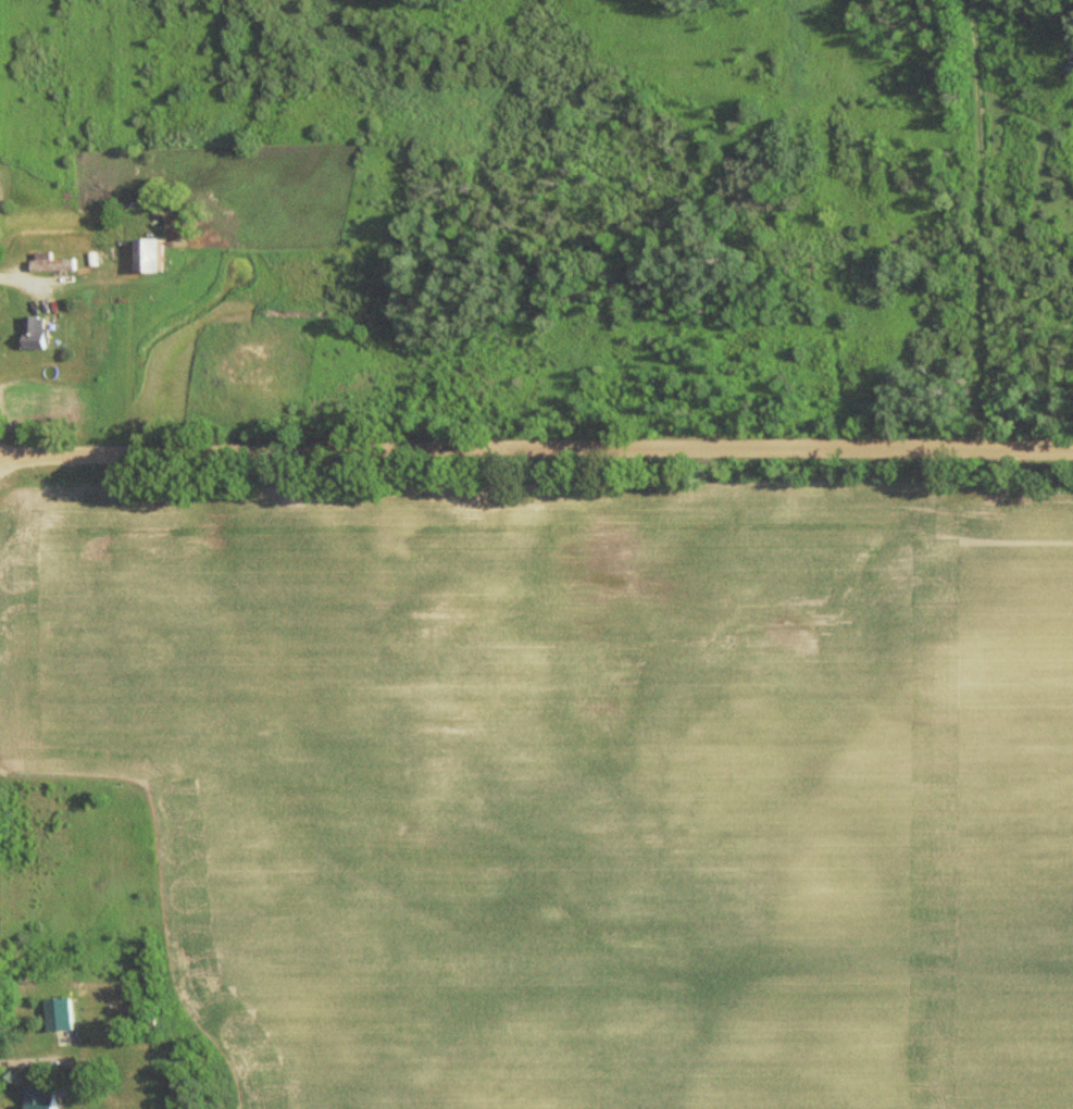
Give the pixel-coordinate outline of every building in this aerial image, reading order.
[(174,240),(148,240),(148,274),(174,274),(174,240)] [(80,260),(33,260),(33,272),(80,272),(80,260)] [(56,350),(56,317),(31,317),(31,350),(56,350)] [(76,1030),(76,999),(49,999),(49,1030),(76,1030)] [(64,1091),(48,1093),(48,1086),(26,1087),(28,1108),(65,1108),(64,1091)]
